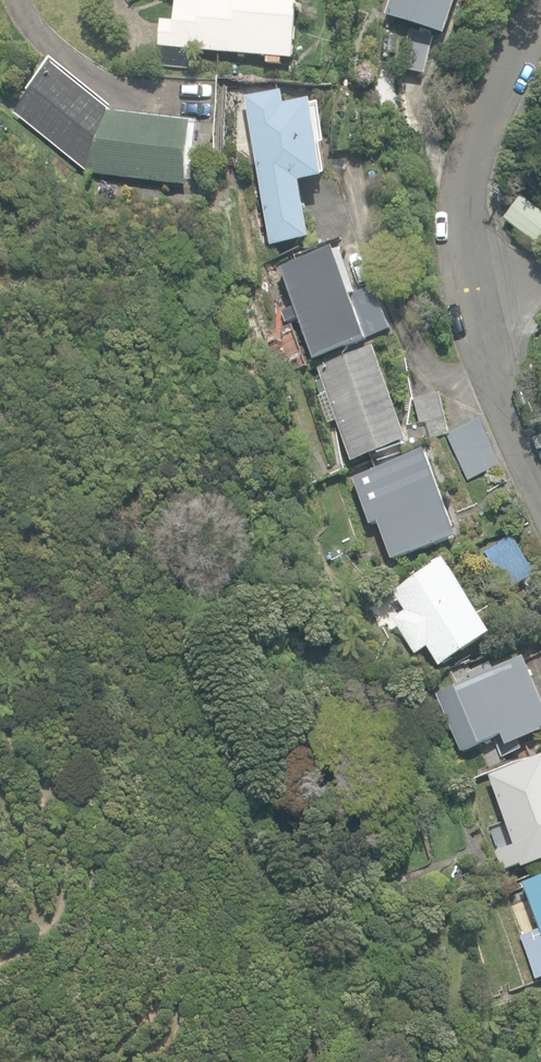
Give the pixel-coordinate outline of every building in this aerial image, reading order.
[(189,70),(190,51),(267,58),(267,64),(283,65),(284,58),(294,59),(300,0),(179,0),(176,23),(163,21),(158,67),(189,70)] [(448,36),(460,0),(392,0),(387,15),(448,36)] [(405,70),(427,75),(436,37),(414,32),(405,70)] [(89,173),(188,185),(195,124),(116,115),(58,66),(18,114),(89,173)] [(248,98),(273,246),(313,239),(303,183),(327,178),(314,100),(287,104),(285,91),(248,98)] [(540,246),(540,208),(535,203),(526,196),(507,219),(534,241),(540,246)] [(302,318),(317,361),(372,341),(371,338),(392,331),(376,286),(357,293),(342,250),(340,251),(338,248),(284,268),(298,307),(285,312),(289,323),(302,318)] [(339,421),(354,462),(413,441),(379,348),(321,369),(325,380),(318,382),(323,396),(320,397),(330,424),(339,421)] [(431,423),(433,437),(448,434),(441,394),(413,399),(418,426),(431,423)] [(449,433),(470,480),(502,466),(482,419),(449,432),(449,433)] [(381,523),(395,560),(460,536),(429,451),(356,478),(373,525),(381,523)] [(484,550),(506,591),(536,576),(514,534),(484,550)] [(441,668),(495,635),(449,560),(396,593),(407,610),(392,619),(414,656),(428,647),(441,668)] [(503,754),(522,746),(521,743),(540,735),(540,654),(528,659),(527,657),(497,670),(493,662),(469,673),(472,680),(439,694),(464,753),(496,739),(503,754)] [(505,870),(523,864),(525,868),(540,862),(540,758),(492,776),(517,845),(498,852),(505,870)] [(540,933),(540,878),(523,884),(540,933)] [(425,1017),(428,1030),(445,1026),(442,1013),(425,1017)]
